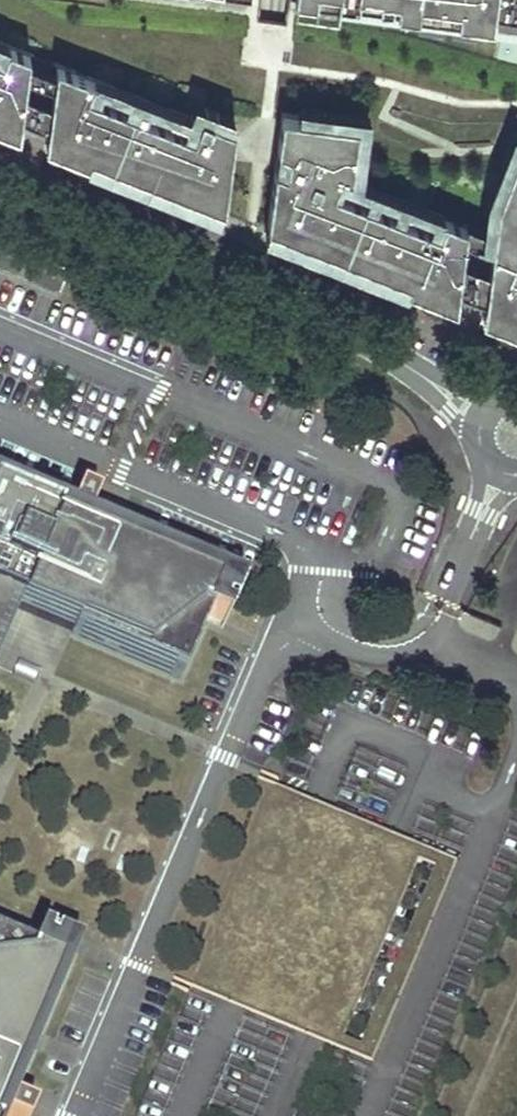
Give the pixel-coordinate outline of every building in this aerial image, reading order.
[(291,9),(516,42),(516,0),(292,0),(291,9)] [(14,135),(16,117),(43,127),(41,145),(218,215),(231,129),(190,114),(188,119),(0,46),(0,129),(14,135)] [(261,231),(450,305),(453,289),(479,299),(477,316),(516,332),(516,143),(509,140),(486,200),(483,234),(346,180),(354,125),(278,114),(261,231)] [(0,237),(0,267),(60,290),(70,264),(0,237)] [(100,538),(101,536),(101,534),(100,533),(100,532),(99,530),(98,529),(96,528),(95,528),(93,528),(92,528),(90,529),(89,529),(88,530),(87,532),(86,533),(82,531),(93,504),(75,497),(64,523),(57,519),(59,514),(0,489),(0,650),(18,609),(61,628),(72,631),(71,634),(181,680),(205,621),(222,583),(112,537),(110,543),(100,538)] [(223,629),(239,590),(222,583),(205,621),(223,629)] [(75,953),(36,937),(29,954),(67,970),(75,953)] [(11,1087),(15,1077),(21,1080),(67,970),(29,954),(0,942),(0,1115),(30,1115),(4,1105),(6,1100),(7,1101),(9,1101),(10,1101),(12,1100),(13,1100),(14,1099),(15,1097),(16,1096),(16,1094),(16,1093),(16,1091),(15,1090),(14,1089),(13,1088),(12,1087),(11,1087)]
